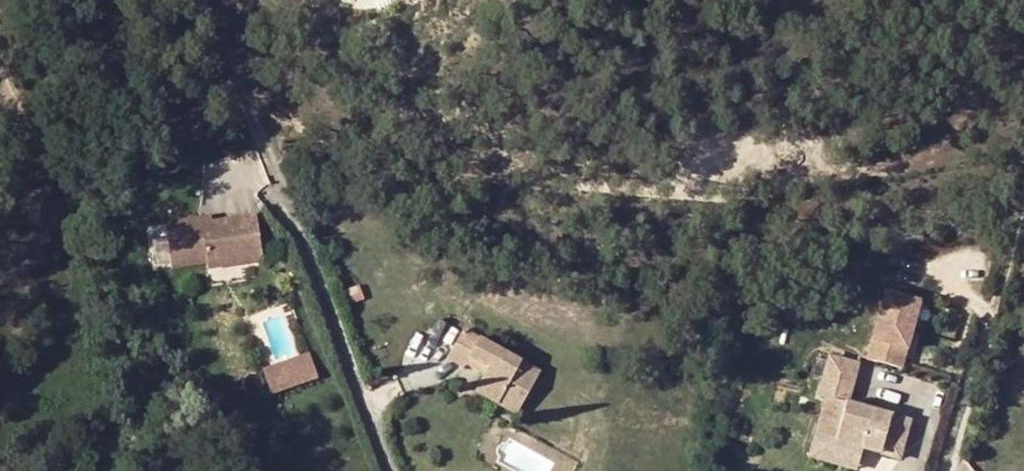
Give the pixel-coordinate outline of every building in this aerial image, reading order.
[(189,269),(189,273),(245,269),(241,225),(182,228),(183,225),(148,226),(152,271),(189,269)] [(880,301),(865,362),(889,368),(894,349),(904,351),(914,310),(880,301)] [(471,391),(515,418),(541,372),(464,328),(445,361),(462,370),(471,358),(485,367),(471,391)] [(904,351),(894,349),(889,368),(899,370),(904,351)] [(313,352),(263,362),(269,392),(319,381),(313,352)] [(814,440),(861,454),(863,448),(900,457),(908,424),(846,405),(856,367),(829,359),(818,399),(824,403),(814,440)] [(861,454),(814,440),(809,456),(856,469),(861,454)]
